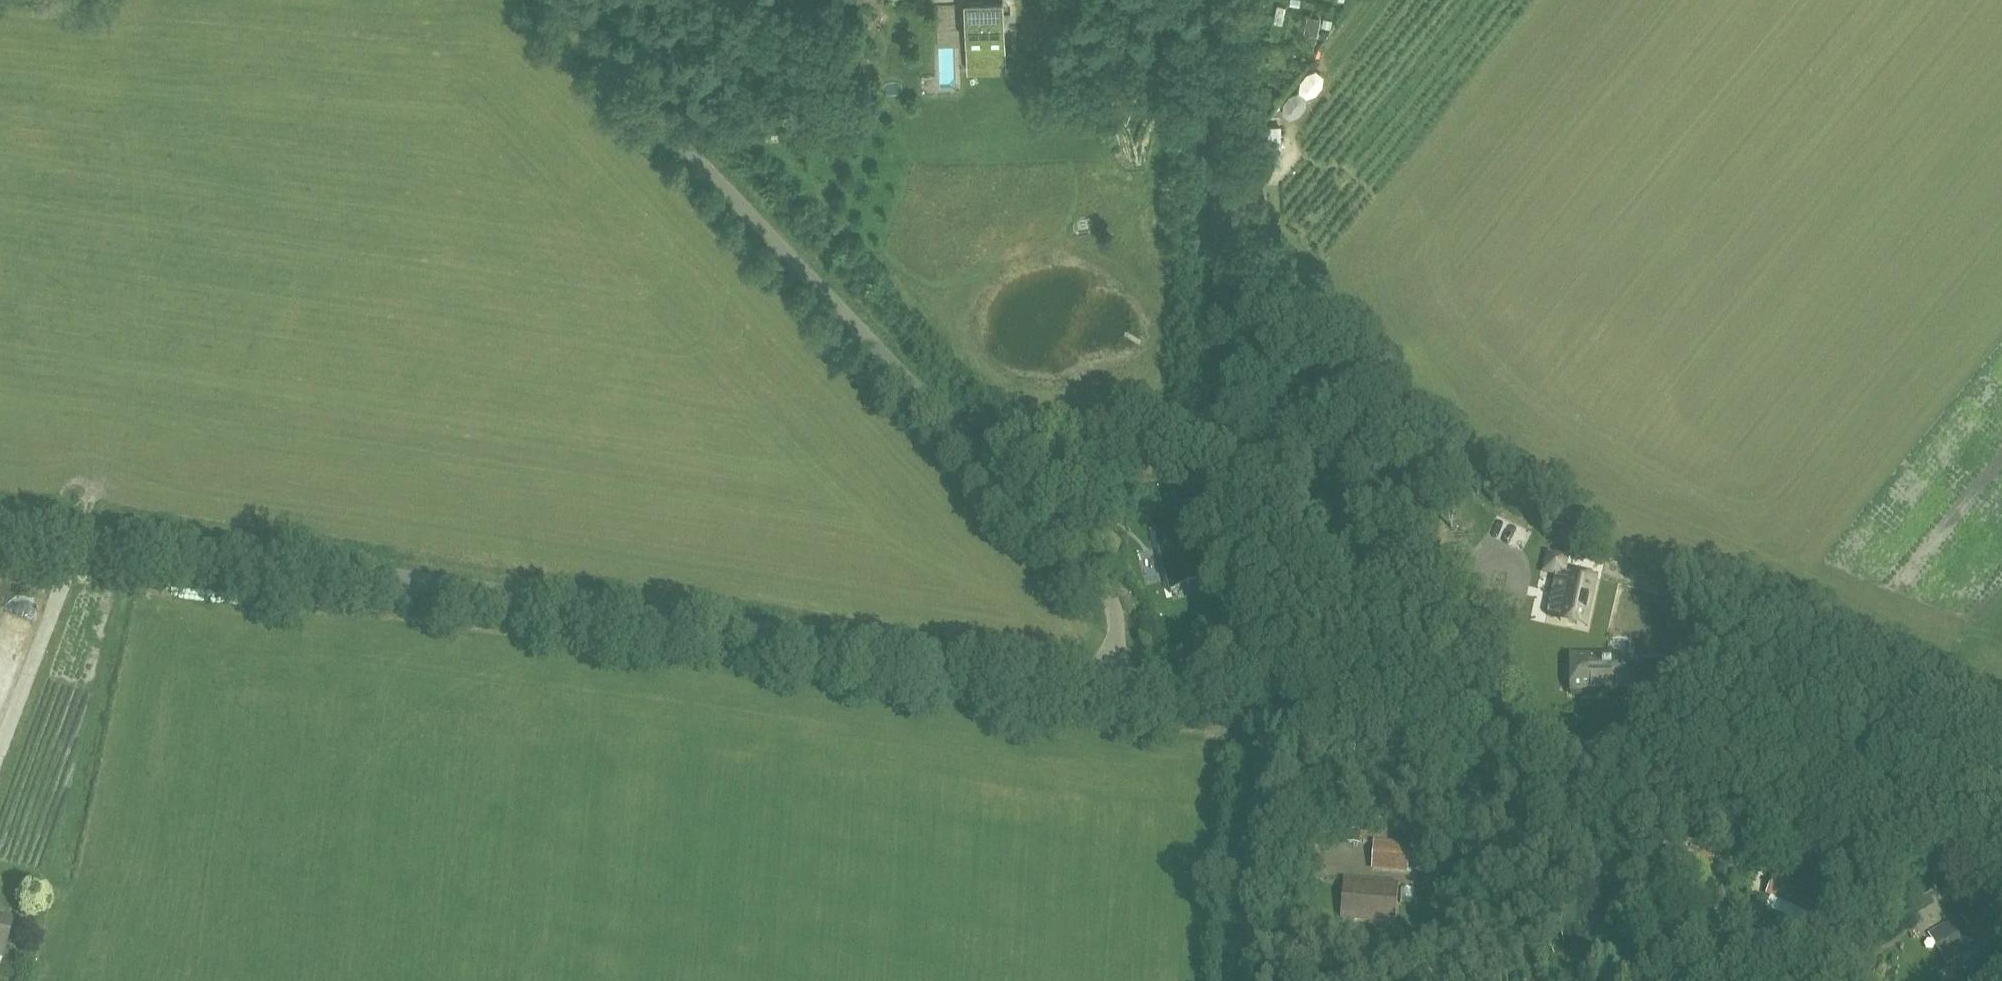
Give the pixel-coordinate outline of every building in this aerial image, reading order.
[(968,41),(970,41),(975,40),(975,56),(1003,55),(1005,55),(1003,0),(967,1),(968,23),(968,41)] [(1262,127),(1263,161),(1280,161),(1280,127),(1262,127)] [(1173,521),(1175,525),(1142,535),(1140,530),(1139,531),(1156,589),(1157,589),(1156,585),(1189,575),(1190,580),(1191,579),(1175,520),(1173,521)] [(1560,621),(1583,626),(1594,579),(1571,574),(1560,621)] [(1573,663),(1573,688),(1573,693),(1629,693),(1629,658),(1573,659),(1573,663)] [(1341,828),(1318,825),(1318,829),(1317,835),(1340,838),(1340,829),(1341,828)] [(1347,830),(1347,842),(1360,843),(1361,831),(1347,830)] [(1372,871),(1408,874),(1409,871),(1418,871),(1419,847),(1410,846),(1411,844),(1374,841),(1372,871)] [(1939,894),(1928,876),(1927,877),(1921,866),(1903,877),(1909,887),(1904,890),(1918,913),(1934,905),(1930,899),(1939,894)] [(1773,898),(1809,914),(1818,918),(1826,900),(1818,896),(1777,878),(1768,896),(1773,898)] [(1343,919),(1394,923),(1397,886),(1346,882),(1343,919)] [(1979,947),(1962,916),(1930,934),(1947,966),(1979,947)]
